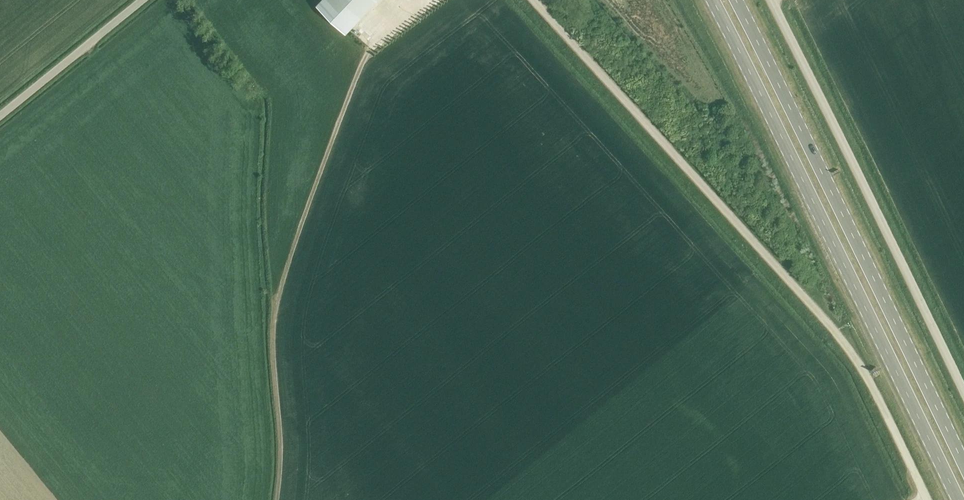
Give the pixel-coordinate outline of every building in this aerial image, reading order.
[(318,4),(347,32),(378,0),(322,0),(318,4)] [(364,19),(374,29),(383,21),(374,11),(364,19)]
